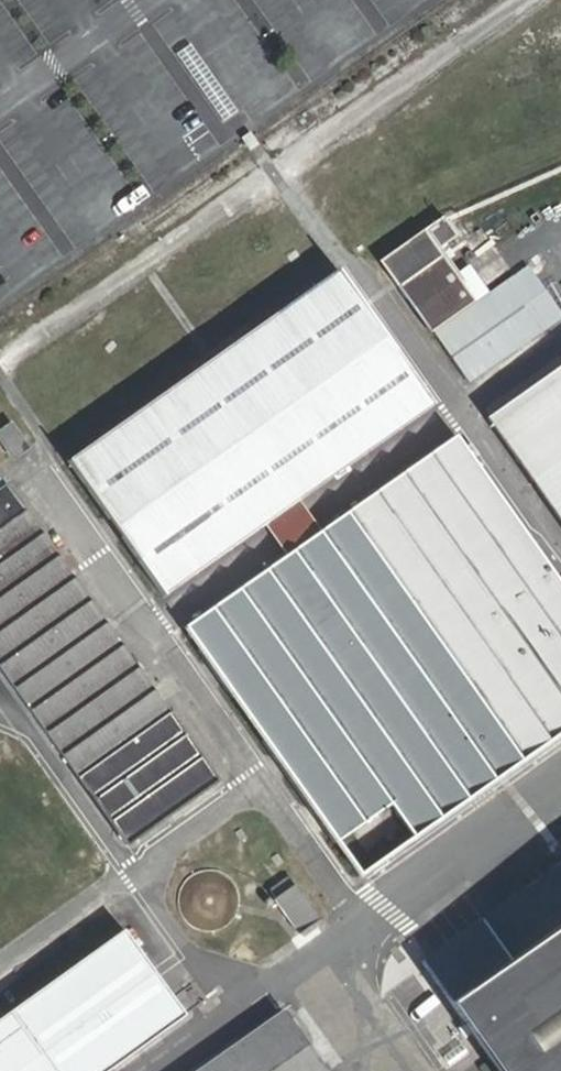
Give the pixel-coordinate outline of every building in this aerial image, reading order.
[(389,252),(437,321),(484,289),(436,220),(389,252)] [(277,505),(309,482),(434,396),(341,263),(70,448),(163,582),(277,505)] [(481,417),(560,529),(560,362),(481,417)] [(37,445),(21,420),(4,433),(21,456),(37,445)] [(188,634),(362,879),(560,738),(560,585),(459,441),(188,634)] [(296,533),(328,511),(309,482),(277,505),(296,533)] [(122,823),(209,763),(19,484),(0,496),(0,648),(122,823)] [(448,1006),(494,1070),(560,1070),(560,927),(448,1006)] [(205,1003),(206,1000),(205,996),(202,991),(197,989),(176,1001),(127,935),(0,1021),(0,1070),(105,1070),(205,1003)] [(157,1070),(303,1070),(256,1003),(157,1070)]
